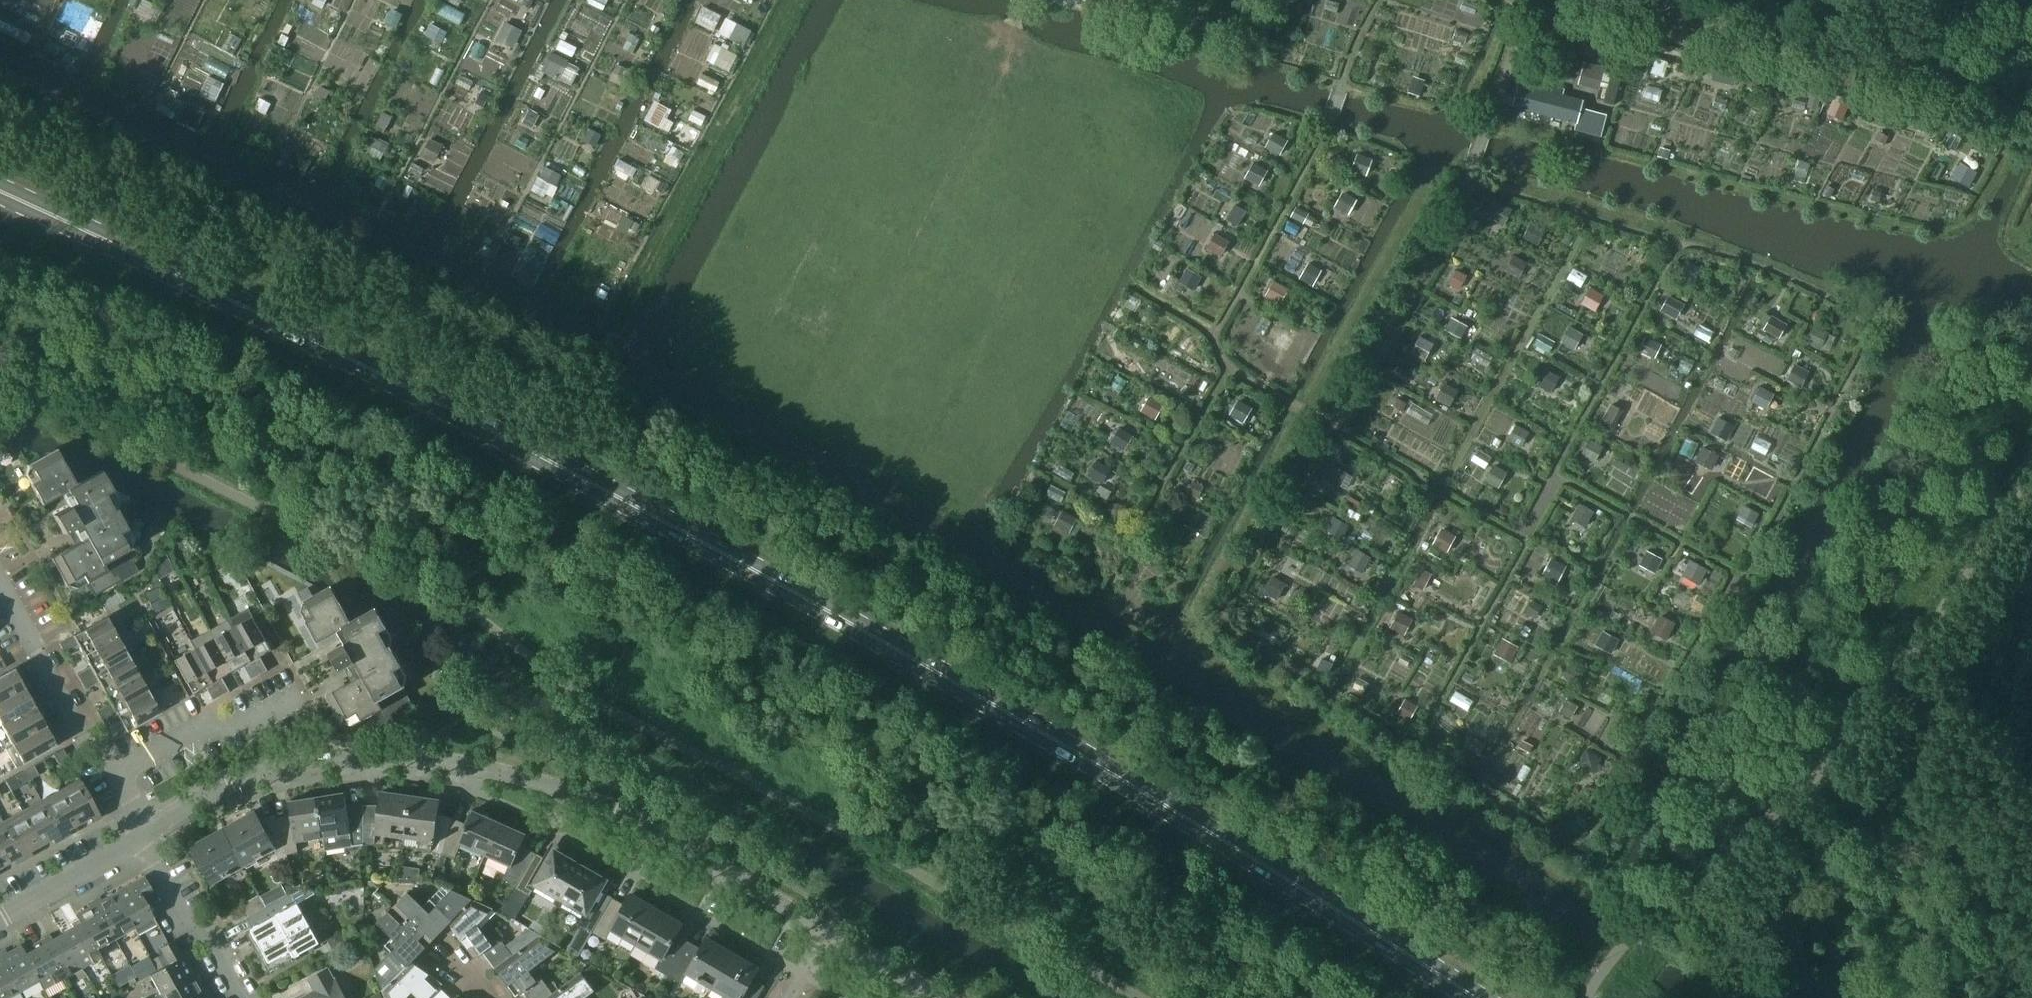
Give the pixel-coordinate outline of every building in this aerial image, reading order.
[(148,24),(157,6),(145,0),(141,0),(133,17),(148,24)] [(523,5),(530,8),(533,2),(530,0),(525,0),(523,5)] [(1325,9),(1337,13),(1340,3),(1329,0),(1328,0),(1325,9)] [(443,3),(438,14),(460,25),(465,14),(443,3)] [(716,30),(723,16),(704,7),(697,22),(716,30)] [(386,22),(396,27),(403,14),(393,9),(386,22)] [(8,24),(4,33),(25,43),(30,34),(8,24)] [(287,24),(283,32),(289,34),(293,27),(287,24)] [(745,46),(753,31),(738,24),(731,38),(745,46)] [(444,39),(447,32),(435,25),(431,33),(444,39)] [(653,25),(649,32),(656,35),(660,28),(653,25)] [(514,26),(505,44),(516,50),(525,32),(514,26)] [(1456,29),(1453,39),(1465,43),(1468,34),(1456,29)] [(54,55),(59,46),(48,40),(43,49),(54,55)] [(713,43),(705,59),(730,71),(738,55),(713,43)] [(537,69),(534,76),(541,80),(545,72),(572,86),(580,69),(567,63),(568,60),(552,52),(542,71),(537,69)] [(1458,53),(1455,61),(1465,64),(1467,57),(1458,53)] [(1652,73),(1664,76),(1668,61),(1656,58),(1652,73)] [(617,64),(614,71),(623,76),(627,68),(617,64)] [(1588,69),(1584,84),(1600,89),(1604,73),(1588,69)] [(1605,101),(1614,104),(1622,75),(1612,73),(1605,101)] [(1726,73),(1724,82),(1734,85),(1736,75),(1726,73)] [(716,92),(721,82),(703,74),(698,84),(716,92)] [(135,90),(148,96),(155,81),(142,76),(135,90)] [(1376,77),(1374,84),(1384,87),(1385,80),(1376,77)] [(1755,90),(1759,82),(1751,78),(1747,86),(1755,90)] [(1413,81),(1409,91),(1420,95),(1423,84),(1413,81)] [(1520,84),(1514,107),(1576,123),(1574,129),(1601,136),(1607,115),(1581,108),(1583,100),(1563,95),(1565,89),(1565,88),(1554,86),(1553,86),(1552,92),(1520,84)] [(1648,84),(1645,97),(1660,102),(1664,89),(1648,84)] [(319,85),(315,93),(325,98),(329,91),(319,85)] [(179,93),(167,87),(159,103),(170,109),(179,93)] [(670,132),(675,122),(667,119),(673,109),(658,101),(661,94),(649,88),(645,97),(654,101),(645,120),(670,132)] [(475,103),(483,108),(490,96),(481,92),(475,103)] [(1807,107),(1816,109),(1820,98),(1811,95),(1807,107)] [(1835,96),(1827,115),(1843,122),(1850,103),(1835,96)] [(1716,97),(1713,106),(1725,110),(1727,101),(1716,97)] [(266,114),(271,103),(260,98),(255,109),(266,114)] [(523,122),(533,127),(540,115),(530,110),(523,122)] [(703,125),(707,116),(694,110),(689,119),(703,125)] [(376,127),(385,132),(393,117),(383,112),(376,127)] [(1917,129),(1930,134),(1934,120),(1922,116),(1917,129)] [(1653,120),(1651,127),(1661,130),(1663,123),(1653,120)] [(584,140),(596,146),(602,134),(590,128),(584,140)] [(1885,145),(1890,136),(1879,131),(1875,139),(1885,145)] [(1951,132),(1944,145),(1955,151),(1962,138),(1951,132)] [(250,146),(254,138),(244,133),(240,141),(250,146)] [(1281,155),(1289,140),(1274,133),(1266,148),(1281,155)] [(386,152),(390,144),(372,135),(367,143),(386,152)] [(421,156),(434,163),(444,145),(430,138),(421,156)] [(685,153),(673,146),(665,161),(677,167),(685,153)] [(1660,149),(1658,156),(1668,158),(1670,151),(1660,149)] [(1367,175),(1373,159),(1358,154),(1352,169),(1367,175)] [(307,173),(312,164),(300,158),(295,167),(307,173)] [(1810,170),(1812,163),(1801,160),(1798,166),(1810,170)] [(1260,186),(1268,170),(1254,163),(1246,178),(1260,186)] [(1969,187),(1977,173),(1961,163),(1953,178),(1969,187)] [(538,178),(532,191),(545,197),(551,184),(557,187),(563,174),(546,166),(540,178),(538,178)] [(1855,173),(1851,182),(1859,185),(1863,176),(1855,173)] [(661,182),(657,190),(663,194),(668,186),(661,182)] [(1344,192),(1336,208),(1348,214),(1356,199),(1344,192)] [(1489,218),(1504,226),(1513,210),(1498,202),(1489,218)] [(1238,226),(1246,211),(1235,205),(1227,220),(1238,226)] [(1304,223),(1309,214),(1297,207),(1292,217),(1304,223)] [(634,220),(630,227),(637,230),(641,224),(634,220)] [(1539,244),(1546,231),(1531,223),(1524,237),(1539,244)] [(517,248),(522,238),(510,233),(506,242),(517,248)] [(1222,256),(1230,242),(1215,234),(1208,248),(1222,256)] [(1505,270),(1518,278),(1527,262),(1515,255),(1505,270)] [(1301,278),(1313,285),(1322,270),(1309,263),(1301,278)] [(1194,291),(1202,276),(1188,268),(1179,282),(1194,291)] [(1449,284),(1460,290),(1467,276),(1457,270),(1449,284)] [(1281,304),(1289,289),(1274,281),(1267,296),(1281,304)] [(606,300),(609,293),(599,287),(595,295),(606,300)] [(1582,304),(1595,311),(1604,295),(1591,288),(1582,304)] [(1676,319),(1684,304),(1669,296),(1661,311),(1676,319)] [(1764,329),(1779,338),(1787,324),(1772,316),(1764,329)] [(1462,338),(1468,327),(1452,318),(1446,329),(1462,338)] [(1700,325),(1695,336),(1710,343),(1715,332),(1700,325)] [(1815,326),(1806,341),(1819,348),(1828,333),(1815,326)] [(1561,342),(1574,350),(1583,335),(1570,327),(1561,342)] [(1411,353),(1425,360),(1434,344),(1420,337),(1411,353)] [(1655,358),(1661,344),(1646,337),(1640,351),(1655,358)] [(1787,380),(1801,387),(1809,372),(1795,364),(1787,380)] [(1539,385),(1552,392),(1560,377),(1547,370),(1539,385)] [(1437,398),(1450,405),(1458,390),(1445,383),(1437,398)] [(1767,409),(1774,394),(1761,387),(1753,402),(1767,409)] [(1156,419),(1164,404),(1150,396),(1142,411),(1156,419)] [(1403,411),(1407,403),(1398,398),(1393,406),(1403,411)] [(1245,423),(1253,408),(1238,400),(1230,415),(1245,423)] [(1602,420),(1614,427),(1623,410),(1612,404),(1602,420)] [(1711,433),(1726,441),(1734,426),(1719,418),(1711,433)] [(1508,439),(1521,447),(1530,433),(1517,425),(1508,439)] [(1125,450),(1133,436),(1120,428),(1111,442),(1125,450)] [(1757,436),(1751,449),(1765,456),(1772,444),(1757,436)] [(1582,456),(1595,463),(1604,447),(1591,439),(1582,456)] [(1696,461),(1712,470),(1719,455),(1703,447),(1696,461)] [(53,515),(64,534),(72,529),(78,542),(50,557),(66,587),(68,586),(76,588),(87,582),(95,596),(139,571),(127,550),(131,549),(130,547),(127,548),(119,533),(127,529),(115,508),(113,510),(104,494),(112,490),(101,470),(75,484),(56,448),(26,464),(27,466),(30,465),(38,479),(30,484),(42,504),(67,490),(74,503),(53,515)] [(1103,484),(1112,470),(1097,461),(1089,475),(1103,484)] [(1326,479),(1340,487),(1348,473),(1334,465),(1326,479)] [(1486,481),(1499,488),(1507,472),(1494,465),(1486,481)] [(1304,482),(1310,485),(1314,478),(1308,475),(1304,482)] [(1186,493),(1195,498),(1203,486),(1194,480),(1186,493)] [(1161,517),(1176,525),(1184,510),(1170,502),(1161,517)] [(1571,519),(1586,528),(1595,512),(1580,504),(1571,519)] [(144,505),(138,517),(147,522),(153,510),(144,505)] [(1753,528),(1761,514),(1744,505),(1737,519),(1753,528)] [(1069,534),(1077,518),(1063,511),(1054,526),(1069,534)] [(1343,538),(1349,525),(1334,517),(1327,529),(1343,538)] [(1456,536),(1442,529),(1434,545),(1447,552),(1456,536)] [(182,531),(174,535),(180,547),(188,543),(182,531)] [(1363,572),(1372,558),(1357,550),(1349,564),(1363,572)] [(1655,573),(1663,559),(1647,551),(1640,565),(1655,573)] [(1566,567),(1552,560),(1544,574),(1558,582),(1566,567)] [(1700,584),(1708,569),(1691,560),(1683,575),(1700,584)] [(1414,585),(1423,590),(1432,573),(1422,569),(1414,585)] [(1264,593),(1277,600),(1286,584),(1273,576),(1264,593)] [(404,688),(408,686),(398,669),(404,666),(392,646),(390,647),(381,632),(389,628),(377,607),(352,621),(332,585),(303,602),(305,603),(307,602),(315,617),(308,621),(319,642),(345,628),(351,640),(330,652),(341,671),(349,667),(356,679),(328,695),(344,724),(346,723),(354,725),(364,719),(372,733),(416,708),(404,688)] [(160,587),(145,594),(154,611),(169,604),(160,587)] [(107,596),(98,601),(103,611),(113,606),(107,596)] [(1524,616),(1534,621),(1542,606),(1533,601),(1524,616)] [(230,619),(235,628),(261,675),(269,670),(261,657),(273,650),(250,608),(230,619)] [(78,644),(84,655),(118,636),(126,631),(115,612),(60,643),(65,652),(78,644)] [(1390,628),(1404,635),(1413,619),(1399,612),(1390,628)] [(235,628),(230,619),(211,629),(234,672),(245,666),(252,679),(261,675),(235,628)] [(1660,619),(1652,635),(1668,643),(1676,626),(1660,619)] [(234,672),(211,629),(192,640),(197,649),(223,696),(231,691),(223,677),(234,672)] [(1612,653),(1619,640),(1604,632),(1597,645),(1612,653)] [(77,673),(81,681),(128,655),(118,636),(84,655),(90,665),(77,673)] [(1511,663),(1519,647),(1503,638),(1494,654),(1511,663)] [(223,696),(197,649),(177,660),(196,693),(207,686),(215,700),(223,696)] [(99,682),(105,692),(139,674),(128,655),(81,681),(86,689),(99,682)] [(1330,675),(1335,664),(1322,659),(1318,670),(1330,675)] [(25,688),(19,677),(23,674),(18,665),(0,675),(0,701),(25,688)] [(1568,667),(1561,680),(1577,689),(1584,675),(1568,667)] [(98,711),(102,719),(149,693),(139,674),(105,692),(111,703),(98,711)] [(2,725),(40,704),(35,696),(31,698),(25,688),(0,701),(0,721),(2,725)] [(1649,701),(1652,695),(1645,692),(1642,697),(1649,701)] [(149,693),(102,719),(107,727),(120,719),(127,731),(160,713),(149,693)] [(1397,714),(1408,721),(1417,706),(1406,699),(1397,714)] [(1561,712),(1572,718),(1578,705),(1567,699),(1561,712)] [(2,725),(13,744),(46,725),(40,715),(44,712),(40,704),(2,725)] [(46,725),(13,744),(6,748),(17,767),(61,743),(56,734),(52,736),(46,725)] [(1479,757),(1486,746),(1472,738),(1466,748),(1479,757)] [(1524,742),(1521,747),(1531,753),(1534,747),(1524,742)] [(69,758),(63,748),(54,754),(59,763),(69,758)] [(1602,758),(1588,750),(1580,765),(1593,772),(1602,758)] [(34,765),(25,770),(30,779),(39,774),(34,765)] [(25,770),(6,780),(12,791),(22,786),(21,784),(30,779),(25,770)] [(1500,773),(1495,783),(1503,787),(1509,778),(1500,773)] [(80,779),(60,790),(79,823),(90,817),(92,822),(101,817),(80,779)] [(60,790),(42,800),(63,838),(71,834),(68,829),(79,823),(60,790)] [(386,834),(405,836),(410,796),(388,793),(389,792),(381,791),(380,799),(381,799),(379,813),(364,813),(364,816),(365,843),(365,845),(385,844),(386,834)] [(345,793),(317,798),(323,837),(325,851),(365,845),(365,843),(364,816),(349,816),(345,793)] [(443,854),(444,853),(452,822),(454,818),(438,813),(439,807),(440,807),(441,799),(433,798),(433,799),(410,796),(405,836),(420,838),(418,848),(443,854)] [(297,841),(323,837),(317,798),(290,802),(294,825),(280,829),(287,855),(298,851),(297,841)] [(42,800),(23,811),(41,844),(52,838),(55,843),(63,838),(42,800)] [(462,845),(486,855),(500,821),(474,810),(465,828),(452,822),(444,853),(456,857),(462,845)] [(23,811),(4,821),(25,859),(33,855),(31,850),(41,844),(23,811)] [(289,858),(287,855),(280,829),(277,820),(263,825),(256,812),(224,830),(244,865),(256,858),(257,859),(265,854),(264,853),(275,848),(282,861),(289,858)] [(3,865),(14,859),(17,864),(25,859),(4,821),(0,823),(0,860),(3,865)] [(500,821),(486,855),(510,866),(504,879),(518,887),(534,859),(537,853),(522,846),(527,833),(500,821)] [(231,872),(244,865),(224,830),(193,847),(212,882),(224,876),(224,877),(232,873),(231,872)] [(518,887),(511,898),(524,906),(537,885),(561,900),(582,865),(555,850),(549,860),(546,866),(534,859),(518,887)] [(580,924),(593,932),(610,903),(598,896),(607,880),(582,865),(561,900),(586,914),(580,924)] [(145,876),(115,893),(134,927),(138,934),(157,923),(147,904),(156,899),(158,899),(145,876)] [(342,893),(341,885),(331,887),(332,894),(342,893)] [(408,892),(393,907),(430,943),(450,924),(449,923),(473,898),(452,889),(437,905),(431,898),(423,906),(408,892)] [(100,896),(94,900),(115,938),(134,927),(115,893),(102,900),(100,896)] [(267,907),(250,916),(255,926),(251,928),(262,946),(257,949),(269,971),(280,965),(282,967),(297,958),(296,956),(320,943),(292,893),(267,907)] [(236,924),(250,916),(267,907),(260,894),(229,912),(236,924)] [(626,935),(638,942),(657,909),(631,894),(623,908),(611,901),(610,903),(593,932),(606,940),(612,929),(625,936),(626,935)] [(499,897),(494,905),(502,909),(507,901),(499,897)] [(473,898),(449,923),(450,924),(476,958),(484,952),(496,968),(514,955),(525,946),(518,937),(507,946),(501,938),(493,944),(478,924),(494,908),(473,898)] [(76,914),(78,918),(79,917),(96,948),(97,948),(115,938),(94,900),(88,903),(90,907),(76,914)] [(375,969),(384,991),(412,961),(413,962),(430,943),(393,907),(378,923),(393,937),(385,945),(392,951),(375,969)] [(505,907),(503,911),(515,918),(518,914),(505,907)] [(656,968),(669,976),(687,944),(675,938),(683,924),(657,909),(638,942),(651,949),(650,951),(662,958),(656,968)] [(73,927),(63,933),(82,968),(102,957),(97,948),(96,948),(79,917),(78,918),(70,922),(73,927)] [(329,941),(316,949),(320,956),(346,940),(340,930),(327,937),(329,941)] [(50,933),(41,939),(63,978),(82,968),(63,933),(53,938),(50,933)] [(514,955),(496,968),(517,996),(524,991),(530,997),(548,997),(554,994),(554,993),(534,967),(562,946),(541,934),(525,946),(514,955)] [(688,973),(713,988),(733,953),(707,938),(699,952),(687,944),(669,976),(682,984),(688,973)] [(35,948),(26,953),(25,954),(40,980),(39,980),(44,989),(63,978),(41,939),(33,943),(35,948)] [(160,948),(170,963),(183,956),(174,940),(160,948)] [(0,952),(0,953),(21,990),(39,980),(40,980),(25,954),(26,953),(21,945),(8,952),(6,949),(0,952)] [(0,997),(7,997),(21,990),(0,953),(0,997)] [(151,974),(162,994),(196,975),(188,962),(192,960),(188,953),(183,956),(170,963),(151,974)] [(713,988),(726,995),(725,997),(758,997),(762,992),(765,985),(764,985),(761,991),(750,985),(759,968),(733,953),(713,988)] [(152,960),(157,969),(167,963),(162,954),(152,960)] [(149,956),(132,966),(139,979),(157,970),(149,956)] [(420,997),(452,997),(440,987),(444,983),(413,962),(412,961),(384,991),(386,997),(407,997),(413,992),(420,997)] [(130,965),(120,970),(126,980),(136,975),(130,965)] [(548,997),(585,997),(595,990),(588,981),(599,973),(593,965),(582,972),(554,993),(554,994),(548,997)] [(335,979),(329,968),(309,979),(315,990),(301,997),(347,997),(336,979),(335,979)] [(155,997),(198,997),(209,991),(206,985),(202,987),(196,975),(162,994),(155,997)]
